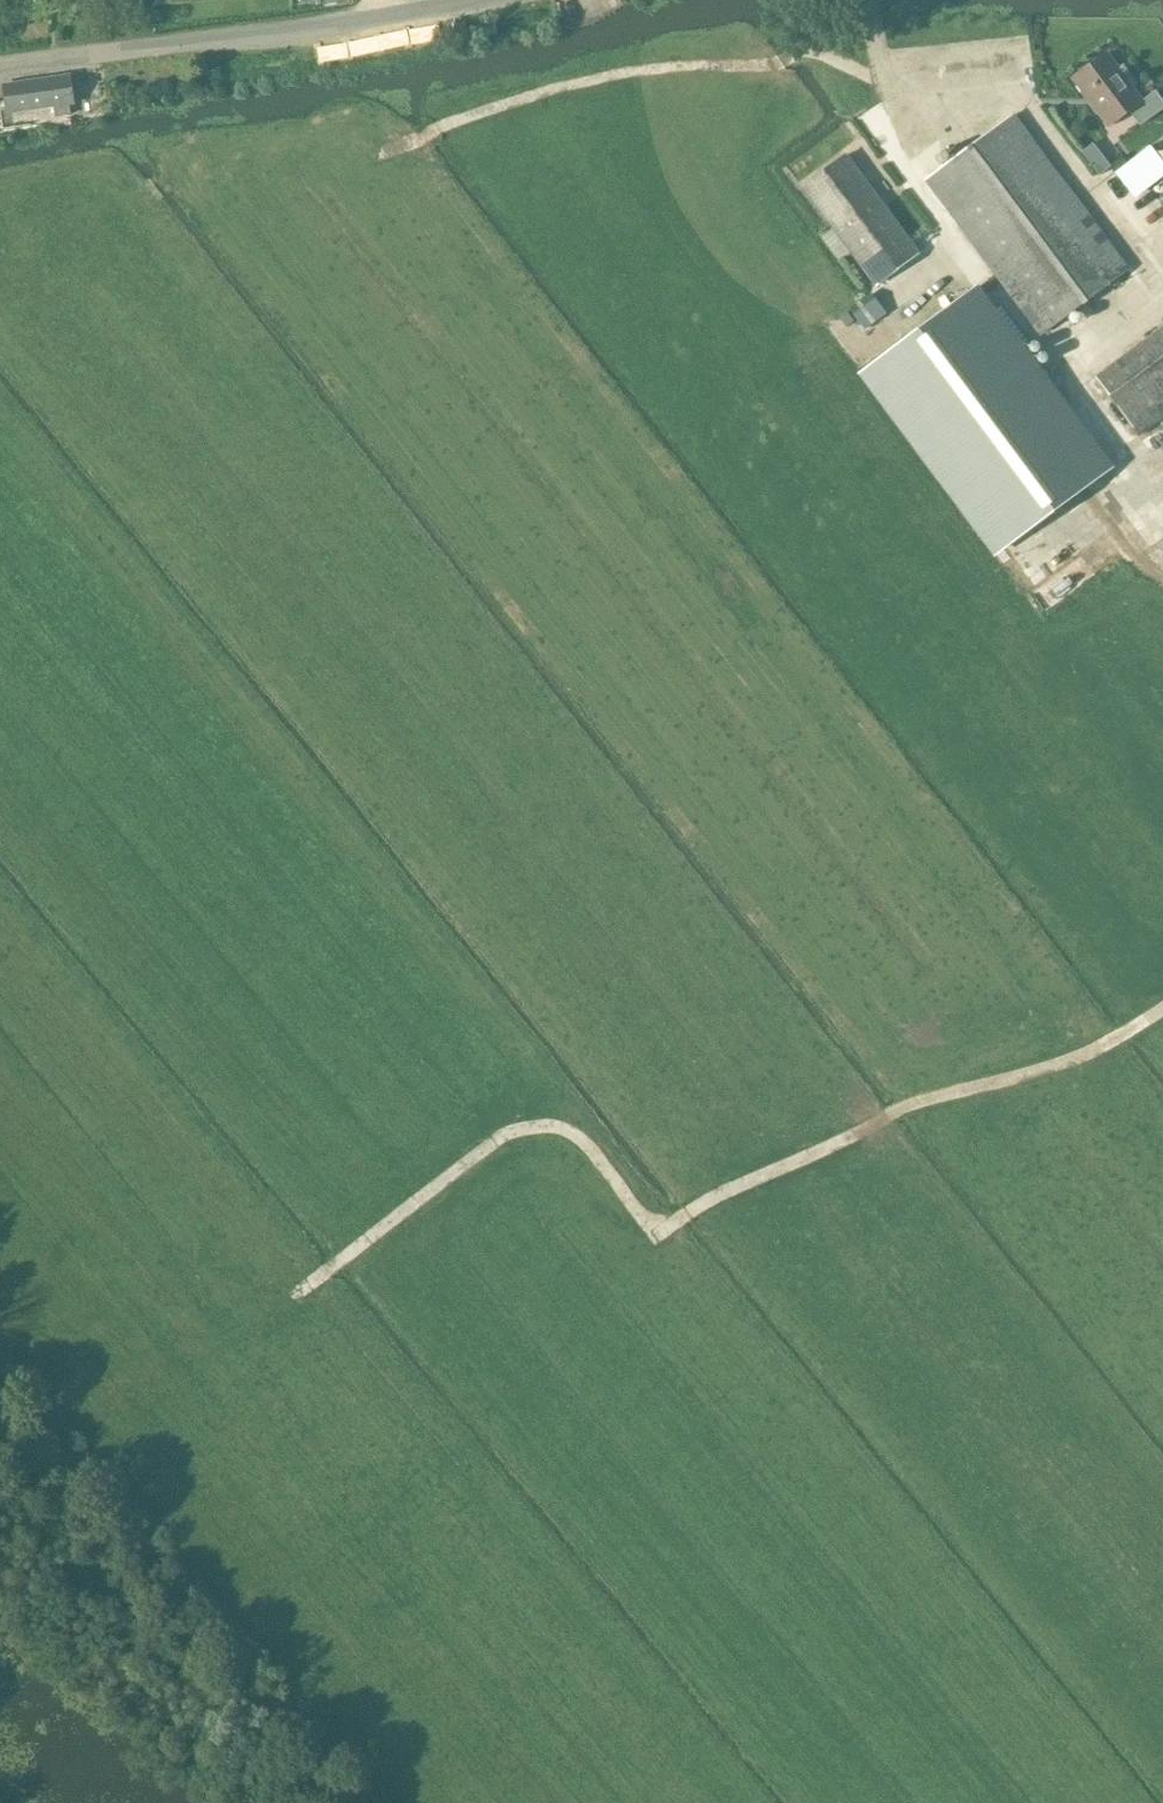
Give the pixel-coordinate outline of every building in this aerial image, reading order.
[(1142,102),(1131,88),(1136,84),(1124,66),(1118,70),(1107,54),(1074,79),(1109,126),(1136,106),(1142,102)] [(66,75),(1,85),(5,112),(50,106),(51,116),(67,114),(66,104),(69,103),(66,75)] [(1136,106),(1146,121),(1162,109),(1162,103),(1155,92),(1142,102),(1136,106)] [(1013,115),(925,181),(996,275),(1003,285),(1040,335),(1128,270),(1013,115)] [(1106,131),(1082,149),(1101,174),(1125,156),(1106,131)] [(1162,173),(1162,164),(1149,146),(1114,173),(1132,196),(1162,173)] [(876,286),(919,254),(914,247),(907,237),(846,155),(802,188),(876,286)] [(976,289),(862,374),(995,553),(1109,468),(976,289)] [(865,327),(885,313),(876,300),(856,315),(865,327)] [(1162,418),(1162,327),(1079,389),(1123,447),(1162,418)]
